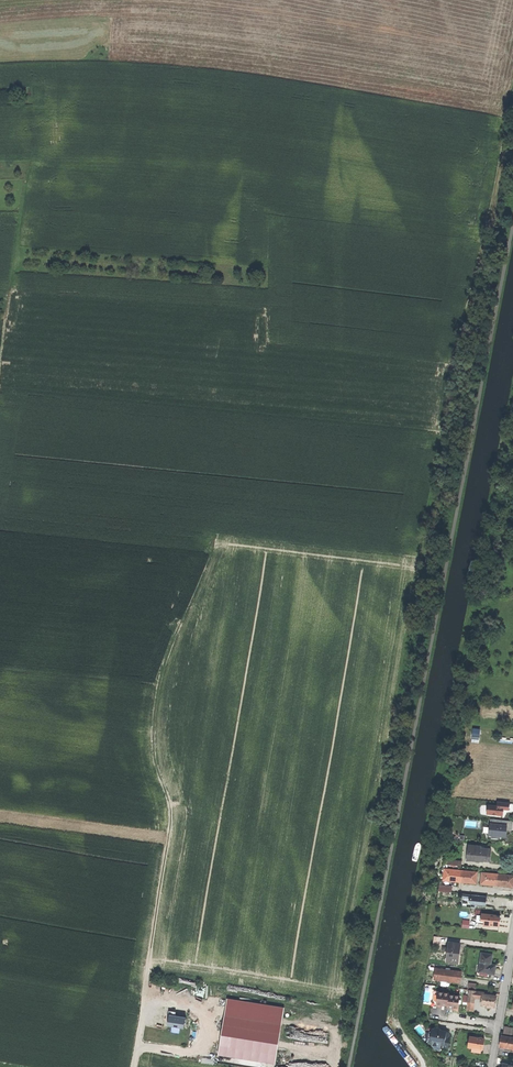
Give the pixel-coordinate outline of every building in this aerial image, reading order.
[(487,805),(487,814),(502,816),(503,811),(502,811),(503,809),(509,810),(510,803),(498,802),(497,806),(487,805)] [(491,819),(491,821),(489,836),(500,837),(506,837),(507,829),(512,830),(512,826),(512,822),(512,821),(491,819)] [(500,839),(500,837),(489,836),(491,821),(489,821),(489,826),(484,828),(489,839),(500,839)] [(469,859),(490,861),(490,856),(491,849),(481,848),(481,846),(470,845),(469,859)] [(443,880),(460,882),(476,883),(477,872),(444,869),(443,880)] [(481,884),(497,885),(512,887),(512,875),(482,872),(481,884)] [(463,894),(462,903),(486,906),(486,901),(487,896),(463,894)] [(496,915),(482,914),(481,915),(481,920),(484,921),(484,923),(484,925),(489,925),(499,926),(500,922),(500,917),(496,917),(496,915)] [(447,961),(458,963),(459,950),(460,944),(449,942),(447,961)] [(479,972),(495,974),(495,971),(496,967),(491,967),(491,964),(493,954),(481,952),(479,972)] [(435,980),(460,983),(460,977),(461,971),(437,968),(435,980)] [(483,991),(474,990),(473,997),(482,999),(483,994),(483,991)] [(444,1005),(448,1005),(449,995),(449,993),(438,992),(437,1006),(439,1007),(442,1007),(443,1003),(444,1004),(444,1005)] [(496,996),(483,994),(482,999),(481,1005),(485,1005),(492,1006),(495,1006),(496,1002),(496,996)] [(460,996),(449,995),(448,1005),(448,1007),(451,1007),(451,1006),(453,1006),(453,1010),(455,1010),(458,1010),(460,996)] [(285,1009),(228,1000),(219,1055),(276,1065),(285,1009)] [(185,1018),(169,1015),(167,1026),(184,1029),(185,1018)] [(443,1049),(448,1049),(450,1037),(446,1036),(446,1031),(443,1031),(441,1031),(438,1025),(433,1029),(432,1029),(429,1042),(432,1043),(433,1043),(436,1041),(437,1044),(444,1045),(443,1049)] [(503,1033),(511,1034),(512,1027),(505,1026),(503,1033)] [(499,1047),(512,1049),(512,1038),(501,1036),(500,1042),(499,1047)] [(485,1039),(470,1037),(468,1047),(472,1047),(471,1052),(481,1053),(482,1049),(483,1049),(484,1044),(485,1039)] [(441,1050),(443,1049),(444,1045),(437,1044),(436,1041),(433,1043),(432,1043),(432,1045),(434,1049),(441,1050)]
